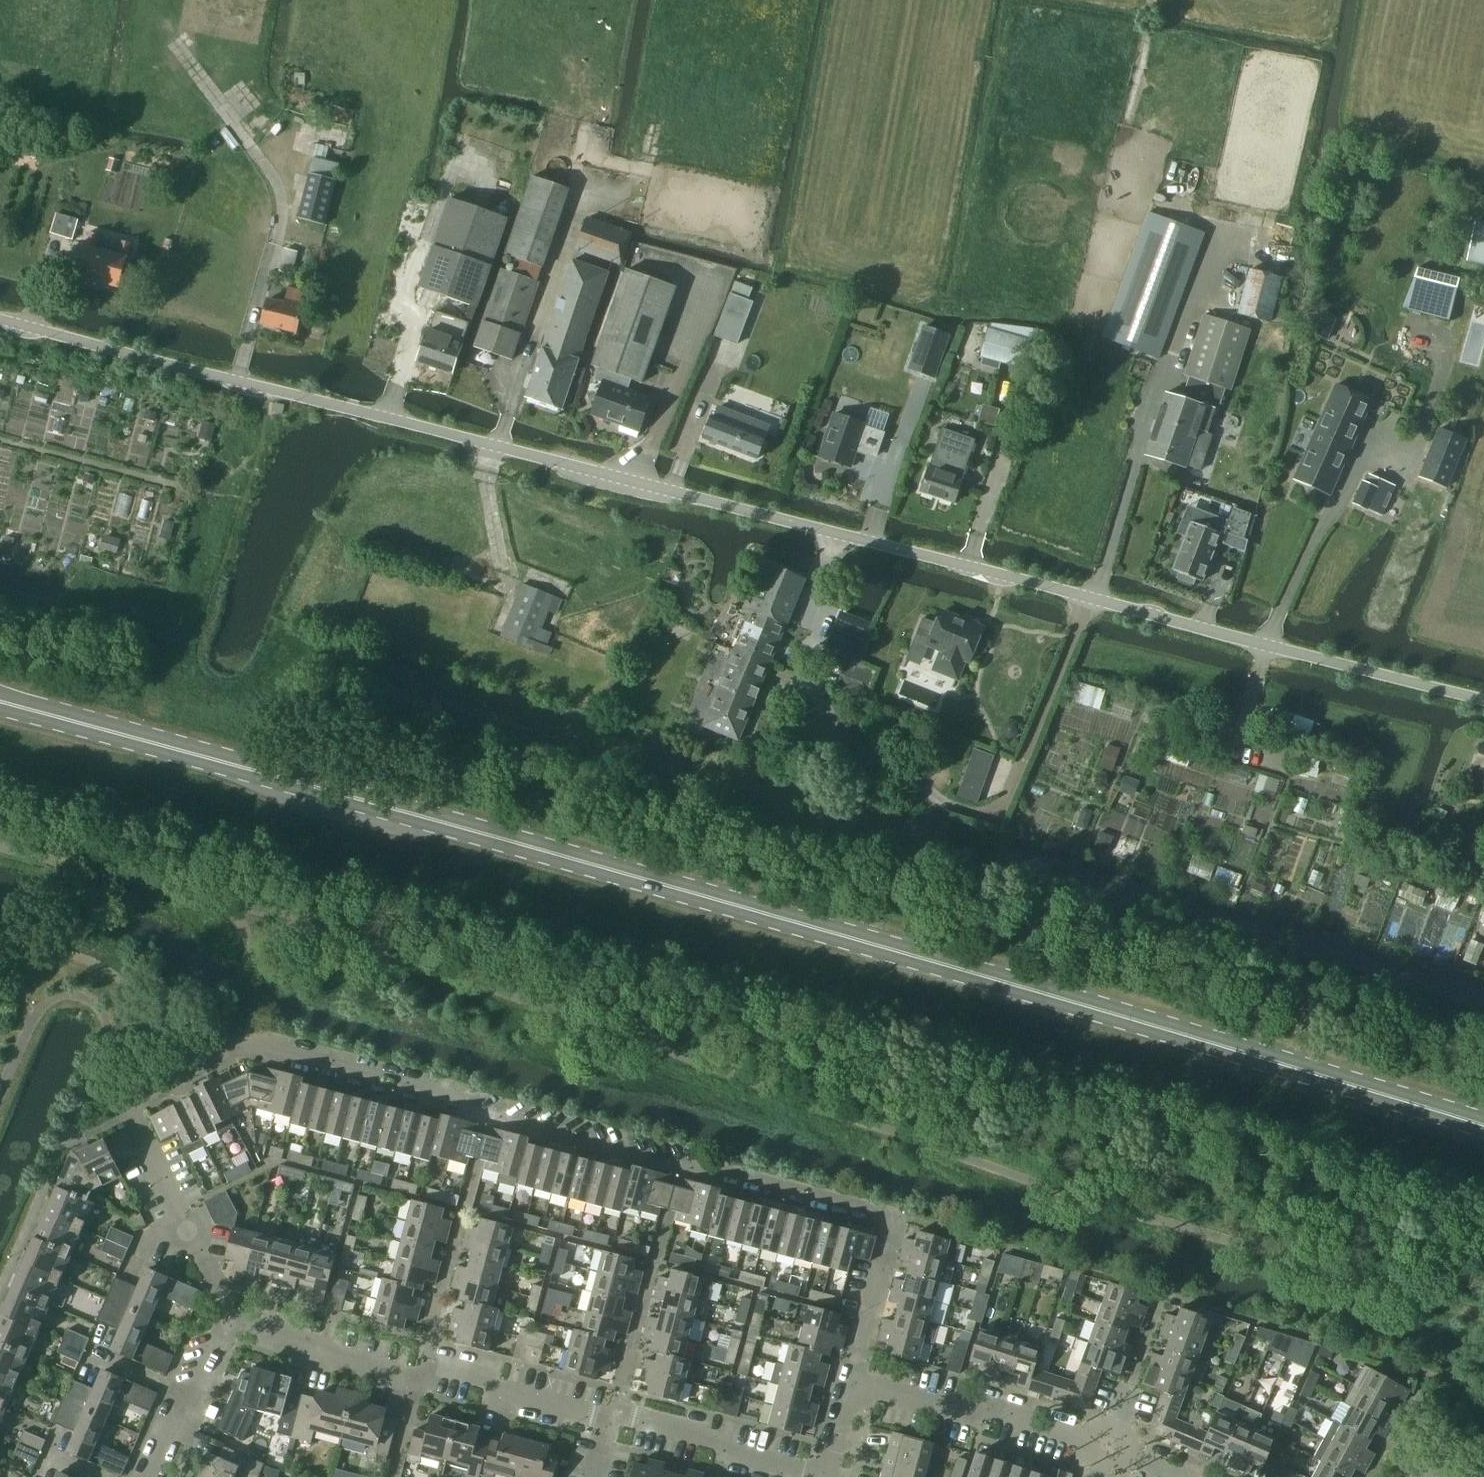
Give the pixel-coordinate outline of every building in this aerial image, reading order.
[(316,159),(301,218),(324,224),(329,205),(331,196),(339,164),(327,161),(331,148),(315,144),(312,157),(316,159)] [(112,157),(108,169),(117,171),(120,160),(112,157)] [(532,175),(505,254),(517,258),(512,273),(539,282),(570,188),(532,175)] [(465,320),(436,310),(428,333),(420,357),(427,359),(426,364),(452,373),(462,346),(464,346),(477,306),(508,217),(451,198),(421,287),(470,304),(465,320)] [(1205,234),(1148,213),(1102,338),(1159,358),(1205,234)] [(51,233),(73,240),(80,220),(57,214),(51,233)] [(1483,265),(1483,223),(1477,221),(1468,261),(1483,265)] [(79,276),(99,282),(108,250),(98,247),(101,235),(91,232),(79,276)] [(108,250),(99,282),(120,288),(132,243),(122,240),(119,253),(108,250)] [(287,248),(281,270),(293,274),(299,252),(287,248)] [(526,396),(562,409),(572,380),(582,383),(587,369),(577,366),(610,272),(597,267),(578,260),(574,259),(526,396)] [(501,269),(475,346),(513,359),(539,282),(512,273),(501,269)] [(593,414),(621,424),(620,428),(638,434),(651,399),(628,390),(632,379),(642,382),(676,287),(627,269),(593,365),(600,368),(595,380),(604,383),(593,414)] [(1241,314),(1272,323),(1286,279),(1256,269),(1241,314)] [(1401,308),(1449,321),(1458,290),(1409,276),(1401,308)] [(302,303),(305,291),(289,287),(285,303),(269,299),(262,324),(297,333),(305,304),(302,303)] [(730,293),(715,335),(737,344),(753,301),(730,293)] [(1323,312),(1313,333),(1328,341),(1339,319),(1323,312)] [(1157,421),(1154,421),(1151,431),(1153,433),(1146,455),(1186,467),(1199,429),(1207,432),(1215,408),(1219,410),(1226,388),(1231,390),(1251,328),(1205,314),(1185,375),(1190,376),(1183,397),(1167,392),(1157,421)] [(924,326),(909,368),(935,377),(950,335),(924,326)] [(982,356),(1023,368),(1030,341),(990,329),(982,356)] [(24,384),(26,378),(19,376),(17,383),(24,384)] [(1373,400),(1337,384),(1294,479),(1330,495),(1373,400)] [(80,400),(88,403),(91,393),(83,390),(80,400)] [(59,404),(56,418),(65,421),(69,407),(59,404)] [(985,404),(980,420),(996,425),(1001,409),(985,404)] [(770,426),(719,406),(715,417),(712,417),(704,438),(757,459),(770,426)] [(836,414),(821,457),(851,468),(857,451),(876,457),(884,434),(891,415),(871,408),(865,424),(836,414)] [(156,421),(158,413),(147,410),(145,418),(156,421)] [(200,438),(212,441),(216,425),(204,421),(200,438)] [(921,491),(954,502),(976,439),(943,428),(921,491)] [(1465,441),(1439,431),(1419,479),(1446,490),(1465,441)] [(140,433),(139,440),(146,442),(148,435),(140,433)] [(94,475),(87,474),(85,482),(92,484),(94,475)] [(1363,481),(1353,503),(1369,510),(1370,509),(1382,515),(1385,507),(1387,508),(1387,507),(1386,506),(1391,495),(1392,495),(1392,494),(1391,494),(1394,486),(1370,475),(1366,483),(1363,481)] [(1253,515),(1234,508),(1226,531),(1244,538),(1253,515)] [(176,523),(166,520),(161,535),(171,539),(176,523)] [(1221,533),(1193,522),(1174,570),(1180,573),(1178,578),(1194,584),(1196,579),(1202,581),(1221,533)] [(103,535),(100,547),(103,548),(117,551),(120,540),(106,536),(103,535)] [(14,544),(15,538),(6,536),(5,542),(14,544)] [(68,545),(66,552),(76,555),(78,547),(68,545)] [(91,564),(93,557),(82,555),(80,561),(91,564)] [(704,726),(739,740),(787,623),(788,624),(806,580),(769,565),(754,602),(748,599),(743,610),(750,613),(704,726)] [(523,584),(505,629),(546,645),(552,632),(541,628),(549,610),(556,613),(562,599),(554,596),(523,584)] [(925,654),(930,644),(947,651),(940,667),(959,675),(965,658),(971,660),(983,629),(941,612),(937,623),(923,617),(911,648),(925,654)] [(835,633),(829,648),(857,659),(863,645),(835,633)] [(848,658),(835,691),(864,702),(877,670),(848,658)] [(1079,683),(1073,700),(1092,706),(1097,688),(1079,683)] [(1273,711),(1270,722),(1285,727),(1288,716),(1273,711)] [(1133,754),(1146,759),(1150,747),(1138,742),(1133,754)] [(1483,788),(1483,745),(1479,744),(1466,782),(1483,788)] [(1101,766),(1112,770),(1120,749),(1109,745),(1101,766)] [(819,749),(813,764),(824,768),(830,754),(819,749)] [(1301,773),(1317,777),(1321,761),(1305,757),(1301,773)] [(1353,789),(1358,772),(1338,765),(1332,782),(1353,789)] [(1268,773),(1263,789),(1275,793),(1280,777),(1268,773)] [(1126,778),(1121,792),(1132,796),(1137,782),(1126,778)] [(961,786),(958,795),(978,803),(981,793),(961,786)] [(1343,806),(1338,821),(1349,825),(1354,809),(1343,806)] [(1084,808),(1082,813),(1084,818),(1089,820),(1092,811),(1084,808)] [(1255,837),(1258,829),(1245,825),(1243,832),(1255,837)] [(1101,831),(1095,846),(1107,851),(1113,836),(1101,831)] [(1218,862),(1213,876),(1222,879),(1236,884),(1241,871),(1218,862)] [(1367,889),(1371,879),(1358,874),(1354,884),(1367,889)] [(1252,876),(1249,883),(1266,890),(1269,883),(1252,876)] [(1222,879),(1215,897),(1232,904),(1239,886),(1236,884),(1222,879)] [(1445,880),(1439,893),(1457,901),(1463,888),(1445,880)] [(1278,884),(1275,891),(1282,894),(1285,887),(1278,884)] [(1476,965),(1483,946),(1483,945),(1472,940),(1464,960),(1476,965)] [(253,1107),(276,1113),(287,1073),(269,1068),(266,1077),(250,1072),(253,1107)] [(232,1117),(253,1107),(250,1072),(234,1080),(230,1071),(213,1080),(232,1117)] [(276,1113),(293,1118),(294,1118),(303,1083),(304,1083),(305,1077),(287,1073),(276,1113)] [(236,1126),(232,1117),(213,1080),(196,1088),(199,1094),(200,1093),(216,1125),(217,1125),(219,1130),(218,1131),(220,1134),(236,1126)] [(291,1123),(309,1128),(320,1088),(304,1083),(303,1083),(294,1118),(293,1118),(291,1123)] [(309,1128),(327,1133),(338,1092),(320,1088),(309,1128)] [(327,1133),(344,1137),(355,1097),(338,1092),(327,1133)] [(202,1138),(218,1131),(219,1130),(217,1125),(216,1125),(200,1093),(199,1094),(184,1101),(202,1139),(202,1138)] [(344,1137),(362,1142),(372,1102),(355,1097),(344,1137)] [(184,1101),(151,1117),(162,1140),(178,1132),(189,1154),(206,1145),(202,1138),(202,1139),(184,1101)] [(362,1142),(379,1147),(390,1106),(372,1102),(362,1142)] [(379,1147),(396,1151),(407,1111),(390,1106),(379,1147)] [(396,1151),(414,1156),(424,1115),(407,1111),(396,1151)] [(434,1155),(450,1159),(461,1119),(442,1114),(441,1120),(442,1120),(433,1155),(434,1155)] [(432,1161),(434,1155),(433,1155),(442,1120),(441,1120),(424,1115),(414,1156),(432,1161)] [(471,1156),(478,1158),(485,1134),(477,1132),(479,1124),(461,1119),(450,1159),(468,1164),(471,1156)] [(484,1168),(502,1173),(513,1133),(495,1128),(492,1136),(485,1134),(478,1158),(486,1160),(484,1168)] [(83,1146),(78,1148),(98,1188),(123,1175),(117,1162),(138,1152),(126,1129),(91,1147),(90,1145),(84,1148),(83,1146)] [(517,1186),(518,1184),(517,1183),(518,1177),(519,1178),(529,1143),(530,1143),(531,1138),(513,1133),(502,1173),(500,1181),(517,1186)] [(262,1134),(260,1143),(267,1144),(269,1135),(262,1134)] [(518,1184),(535,1188),(546,1148),(530,1143),(529,1143),(519,1178),(518,1177),(517,1183),(518,1184)] [(270,1155),(283,1159),(285,1149),(273,1146),(270,1155)] [(73,1151),(58,1187),(95,1203),(95,1202),(89,1200),(93,1190),(98,1188),(78,1148),(73,1151)] [(535,1188),(553,1193),(563,1152),(546,1148),(535,1188)] [(288,1160),(300,1163),(302,1154),(290,1151),(288,1160)] [(553,1193),(570,1197),(581,1157),(563,1152),(553,1193)] [(302,1154),(300,1163),(312,1166),(315,1157),(302,1154)] [(570,1197),(587,1202),(598,1162),(581,1157),(570,1197)] [(323,1169),(335,1172),(337,1163),(325,1160),(323,1169)] [(248,1162),(237,1168),(241,1176),(252,1171),(248,1162)] [(587,1202),(605,1207),(616,1166),(598,1162),(587,1202)] [(337,1163),(335,1172),(347,1176),(350,1166),(337,1163)] [(280,1174),(292,1177),(294,1168),(282,1165),(280,1174)] [(625,1206),(641,1210),(652,1170),(633,1165),(632,1171),(633,1171),(624,1206),(625,1206)] [(623,1212),(625,1206),(624,1206),(633,1171),(632,1171),(616,1166),(605,1207),(623,1212)] [(241,1176),(237,1168),(225,1173),(229,1182),(241,1176)] [(294,1168),(292,1177),(304,1180),(307,1171),(294,1168)] [(357,1178),(370,1182),(372,1172),(360,1169),(357,1178)] [(662,1207),(669,1209),(676,1185),(668,1183),(670,1175),(652,1170),(641,1210),(659,1215),(662,1207)] [(372,1172),(370,1182),(382,1185),(384,1175),(372,1172)] [(320,1185),(332,1188),(335,1178),(322,1175),(320,1185)] [(335,1178),(332,1188),(353,1193),(356,1184),(335,1178)] [(392,1187),(404,1191),(407,1181),(395,1178),(392,1187)] [(675,1219),(693,1224),(704,1184),(686,1179),(683,1187),(676,1185),(669,1209),(677,1211),(675,1219)] [(407,1181),(404,1191),(417,1194),(419,1185),(407,1181)] [(692,1230),(709,1235),(720,1194),(721,1194),(722,1189),(704,1184),(693,1224),(692,1230)] [(45,1206),(43,1211),(84,1229),(95,1203),(58,1187),(51,1201),(50,1201),(47,1207),(45,1206)] [(427,1197),(439,1200),(442,1191),(429,1187),(427,1197)] [(233,1272),(244,1275),(256,1232),(235,1226),(238,1213),(227,1190),(205,1201),(216,1223),(234,1228),(226,1259),(236,1261),(233,1272)] [(442,1191),(439,1200),(451,1203),(454,1194),(442,1191)] [(359,1194),(356,1207),(365,1209),(368,1197),(359,1194)] [(709,1235),(727,1239),(737,1199),(721,1194),(720,1194),(709,1235)] [(413,1199),(407,1220),(450,1232),(453,1220),(443,1218),(446,1208),(413,1199)] [(727,1239),(744,1244),(755,1203),(737,1199),(727,1239)] [(479,1211),(491,1214),(494,1204),(482,1201),(479,1211)] [(744,1244),(761,1249),(772,1208),(755,1203),(744,1244)] [(494,1204),(491,1214),(503,1217),(506,1208),(494,1204)] [(365,1209),(356,1207),(353,1219),(362,1221),(365,1209)] [(761,1249),(779,1253),(790,1213),(772,1208),(761,1249)] [(42,1224),(36,1238),(73,1254),(84,1229),(43,1211),(41,1216),(43,1217),(40,1223),(42,1224)] [(514,1220),(526,1223),(528,1214),(516,1211),(514,1220)] [(779,1253),(796,1258),(807,1217),(790,1213),(779,1253)] [(528,1214),(526,1223),(538,1226),(541,1217),(528,1214)] [(796,1258),(813,1262),(824,1222),(807,1217),(796,1258)] [(469,1224),(466,1236),(509,1247),(514,1226),(482,1218),(479,1227),(469,1224)] [(407,1220),(402,1240),(435,1249),(437,1240),(447,1243),(450,1232),(407,1220)] [(549,1229),(561,1232),(563,1223),(551,1220),(549,1229)] [(813,1262),(831,1267),(842,1227),(824,1222),(813,1262)] [(563,1223),(561,1232),(573,1236),(575,1226),(563,1223)] [(112,1227),(107,1238),(129,1248),(134,1236),(112,1227)] [(842,1227),(831,1267),(849,1272),(853,1256),(871,1261),(878,1236),(842,1227)] [(583,1238),(595,1242),(598,1232),(586,1229),(583,1238)] [(906,1238),(903,1249),(954,1262),(960,1241),(919,1230),(916,1240),(906,1238)] [(258,1268),(267,1270),(276,1237),(256,1232),(244,1275),(255,1278),(258,1268)] [(598,1232),(595,1242),(608,1245),(610,1235),(598,1232)] [(348,1234),(345,1247),(354,1249),(358,1237),(348,1234)] [(298,1278),(307,1281),(318,1240),(298,1235),(296,1243),(284,1286),(296,1289),(298,1278)] [(473,1250),(471,1259),(503,1267),(509,1247),(466,1236),(463,1247),(473,1250)] [(273,1283),(284,1286),(296,1243),(276,1237),(267,1270),(276,1272),(273,1283)] [(23,1257),(21,1261),(62,1279),(73,1254),(36,1238),(29,1252),(28,1251),(25,1258),(23,1257)] [(129,1248),(107,1238),(102,1250),(124,1260),(129,1248)] [(618,1248),(630,1251),(633,1241),(620,1238),(618,1248)] [(318,1240),(307,1281),(316,1283),(313,1293),(326,1297),(339,1246),(318,1240)] [(402,1240),(397,1260),(440,1272),(443,1261),(432,1258),(435,1249),(402,1240)] [(651,1246),(633,1241),(630,1251),(649,1256),(651,1246)] [(545,1244),(541,1256),(551,1258),(554,1246),(545,1244)] [(354,1249),(345,1247),(342,1259),(351,1261),(354,1249)] [(560,1248),(557,1260),(566,1262),(569,1250),(560,1248)] [(910,1263),(908,1272),(941,1280),(951,1283),(956,1263),(954,1262),(903,1249),(900,1260),(910,1263)] [(604,1250),(599,1271),(642,1283),(645,1271),(634,1269),(637,1259),(604,1250)] [(670,1261),(682,1265),(685,1255),(673,1252),(670,1261)] [(685,1255),(682,1265),(695,1268),(697,1259),(685,1255)] [(1010,1265),(1023,1268),(1025,1259),(1013,1255),(1010,1265)] [(551,1258),(541,1256),(538,1268),(547,1271),(551,1258)] [(986,1258),(983,1270),(992,1273),(996,1261),(986,1258)] [(458,1265),(455,1276),(498,1287),(503,1267),(471,1259),(468,1268),(458,1265)] [(1025,1259),(1023,1268),(1020,1278),(1040,1283),(1041,1278),(1045,1264),(1025,1259)] [(397,1260),(391,1279),(391,1280),(416,1287),(416,1288),(424,1290),(426,1280),(437,1283),(440,1272),(397,1260)] [(566,1262),(557,1260),(553,1272),(563,1275),(566,1262)] [(20,1274),(14,1288),(51,1305),(62,1279),(21,1261),(19,1266),(21,1267),(19,1274),(20,1274)] [(705,1271),(717,1274),(720,1265),(707,1261),(705,1271)] [(1065,1269),(1045,1264),(1041,1278),(1049,1280),(1050,1275),(1063,1279),(1065,1269)] [(720,1265),(717,1274),(729,1277),(732,1268),(720,1265)] [(128,1282),(119,1304),(151,1318),(161,1295),(194,1309),(203,1291),(148,1267),(147,1269),(139,1287),(128,1282)] [(660,1275),(657,1287),(700,1298),(708,1300),(713,1279),(673,1268),(670,1278),(660,1275)] [(992,1273),(983,1270),(979,1282),(988,1285),(992,1273)] [(599,1271),(593,1291),(626,1300),(628,1291),(639,1294),(642,1283),(599,1271)] [(740,1280),(752,1283),(754,1274),(742,1271),(740,1280)] [(895,1278),(892,1289),(936,1300),(941,1280),(908,1272),(906,1280),(895,1278)] [(754,1274),(752,1283),(764,1286),(767,1277),(754,1274)] [(460,1300),(467,1302),(468,1301),(493,1307),(498,1287),(455,1276),(452,1287),(462,1290),(460,1300)] [(116,1277),(107,1298),(119,1304),(128,1282),(116,1277)] [(384,1277),(378,1298),(421,1310),(424,1299),(414,1296),(416,1288),(416,1287),(391,1280),(391,1279),(384,1277)] [(1070,1277),(1066,1289),(1075,1292),(1079,1280),(1070,1277)] [(337,1278),(334,1286),(347,1290),(350,1281),(337,1278)] [(775,1289),(787,1292),(789,1283),(777,1280),(775,1289)] [(1110,1281),(1103,1302),(1145,1317),(1149,1306),(1139,1302),(1142,1293),(1110,1281)] [(789,1283),(787,1292),(799,1296),(802,1286),(789,1283)] [(534,1284),(531,1296),(540,1299),(543,1286),(534,1284)] [(347,1290),(334,1286),(329,1308),(341,1311),(347,1290)] [(664,1301),(662,1310),(695,1318),(700,1298),(657,1287),(654,1298),(664,1301)] [(0,1310),(0,1313),(40,1330),(51,1305),(14,1288),(8,1303),(6,1302),(3,1309),(1,1308),(0,1310)] [(549,1288),(546,1300),(555,1303),(558,1290),(549,1288)] [(809,1298),(822,1302),(824,1292),(812,1289),(809,1298)] [(900,1303),(897,1312),(930,1321),(936,1300),(892,1289),(889,1300),(900,1303)] [(1075,1292),(1066,1289),(1062,1301),(1071,1304),(1075,1292)] [(593,1291),(588,1311),(631,1323),(634,1311),(624,1309),(626,1300),(593,1291)] [(760,1292),(755,1313),(764,1315),(770,1294),(760,1292)] [(824,1292),(822,1302),(834,1305),(836,1296),(824,1292)] [(540,1299),(531,1296),(527,1308),(537,1311),(540,1299)] [(743,1296),(739,1309),(749,1311),(752,1299),(743,1296)] [(97,1320),(109,1325),(119,1304),(107,1298),(97,1320)] [(421,1310),(378,1298),(372,1319),(405,1328),(408,1318),(418,1321),(421,1310)] [(555,1303),(546,1300),(543,1312),(552,1315),(555,1303)] [(455,1307),(452,1318),(495,1330),(501,1309),(493,1307),(468,1301),(467,1302),(465,1310),(455,1307)] [(975,1301),(972,1310),(985,1314),(988,1305),(975,1301)] [(842,1313),(801,1302),(796,1324),(803,1326),(847,1337),(850,1326),(839,1323),(842,1313)] [(1103,1302),(1096,1322),(1128,1333),(1131,1324),(1141,1328),(1145,1317),(1103,1302)] [(119,1304),(109,1325),(120,1330),(112,1350),(133,1359),(134,1357),(140,1359),(139,1362),(167,1374),(175,1355),(141,1340),(151,1318),(119,1304)] [(1168,1313),(1164,1324),(1206,1339),(1213,1318),(1181,1307),(1178,1317),(1168,1313)] [(749,1311),(739,1309),(736,1321),(746,1323),(749,1311)] [(649,1316),(646,1327),(689,1338),(695,1318),(662,1310),(660,1318),(649,1316)] [(985,1314),(972,1310),(969,1318),(982,1322),(985,1314)] [(588,1311),(583,1330),(583,1331),(607,1338),(607,1339),(615,1341),(618,1331),(628,1334),(631,1323),(588,1311)] [(885,1318),(882,1329),(925,1341),(934,1343),(940,1323),(930,1321),(897,1312),(895,1321),(885,1318)] [(29,1355),(40,1330),(0,1313),(0,1343),(29,1355)] [(764,1315),(755,1313),(751,1325),(761,1327),(764,1315)] [(1057,1317),(1053,1329),(1062,1332),(1066,1320),(1057,1317)] [(495,1330),(452,1318),(449,1330),(459,1332),(456,1342),(489,1351),(495,1330)] [(1096,1322),(1089,1341),(1131,1356),(1135,1345),(1125,1342),(1128,1333),(1096,1322)] [(1170,1338),(1167,1347),(1199,1358),(1206,1339),(1164,1324),(1160,1335),(1170,1338)] [(803,1326),(798,1345),(798,1346),(823,1353),(823,1354),(831,1356),(833,1346),(844,1348),(847,1337),(803,1326)] [(1260,1326),(1257,1336),(1272,1340),(1275,1331),(1260,1326)] [(522,1327),(519,1336),(532,1339),(535,1330),(522,1327)] [(651,1351),(659,1353),(659,1352),(684,1358),(684,1357),(689,1338),(646,1327),(643,1338),(654,1341),(651,1351)] [(69,1328),(63,1340),(86,1350),(91,1338),(69,1328)] [(575,1328),(569,1349),(612,1361),(615,1349),(605,1347),(607,1339),(607,1338),(583,1331),(583,1330),(575,1328)] [(977,1373),(988,1377),(1002,1334),(981,1328),(971,1360),(980,1363),(977,1373)] [(734,1329),(729,1349),(738,1351),(743,1331),(734,1329)] [(925,1341),(882,1329),(879,1340),(889,1343),(886,1353),(919,1362),(925,1341)] [(1062,1332),(1053,1329),(1049,1341),(1058,1344),(1062,1332)] [(535,1330),(532,1339),(545,1343),(547,1334),(535,1330)] [(1276,1341),(1292,1346),(1295,1337),(1279,1332),(1276,1341)] [(1017,1386),(1028,1389),(1035,1368),(1036,1368),(1045,1339),(1024,1333),(1021,1341),(1011,1373),(1020,1376),(1017,1386)] [(1237,1333),(1231,1348),(1240,1352),(1246,1337),(1237,1333)] [(1002,1370),(1011,1373),(1021,1341),(1002,1334),(988,1377),(999,1380),(1002,1370)] [(514,1357),(527,1360),(532,1339),(519,1336),(514,1357)] [(1295,1337),(1292,1346),(1308,1351),(1311,1341),(1295,1337)] [(957,1338),(954,1347),(967,1351),(970,1342),(957,1338)] [(532,1339),(527,1360),(539,1364),(545,1343),(532,1339)] [(86,1350),(63,1340),(58,1352),(80,1362),(86,1350)] [(747,1341),(744,1353),(753,1355),(756,1343),(747,1341)] [(1089,1341),(1077,1374),(1099,1381),(1103,1369),(1124,1377),(1131,1356),(1089,1341)] [(18,1381),(29,1355),(0,1343),(0,1373),(18,1381)] [(791,1343),(785,1364),(828,1375),(831,1364),(821,1361),(823,1354),(823,1353),(798,1346),(798,1345),(791,1343)] [(1319,1354),(1331,1358),(1334,1348),(1321,1345),(1319,1354)] [(967,1351),(954,1347),(947,1369),(960,1373),(967,1351)] [(1154,1352),(1150,1363),(1192,1378),(1199,1358),(1167,1347),(1164,1356),(1154,1352)] [(1240,1352),(1231,1348),(1226,1360),(1235,1363),(1240,1352)] [(612,1361),(569,1349),(564,1370),(597,1379),(599,1369),(609,1372),(612,1361)] [(738,1351),(729,1349),(725,1361),(735,1364),(738,1351)] [(646,1358),(643,1369),(686,1381),(692,1359),(684,1357),(684,1358),(659,1352),(659,1353),(657,1361),(646,1358)] [(744,1353),(741,1365),(750,1368),(753,1355),(744,1353)] [(772,1382),(780,1384),(813,1393),(815,1384),(825,1387),(828,1375),(785,1364),(777,1362),(772,1382)] [(1149,1430),(1201,1452),(1210,1432),(1209,1431),(1177,1418),(1192,1378),(1150,1363),(1142,1383),(1163,1391),(1149,1430)] [(1365,1364),(1355,1383),(1391,1404),(1396,1396),(1405,1401),(1411,1390),(1365,1364)] [(278,1432),(292,1436),(304,1394),(290,1391),(294,1377),(254,1366),(252,1373),(243,1371),(218,1429),(244,1441),(257,1409),(282,1416),(278,1432)] [(1035,1368),(1028,1389),(1081,1406),(1089,1409),(1099,1381),(1077,1374),(1075,1381),(1036,1368),(1035,1368)] [(84,1384),(75,1405),(107,1419),(119,1392),(136,1400),(134,1404),(150,1411),(158,1392),(131,1380),(130,1383),(124,1380),(125,1378),(104,1369),(95,1388),(84,1384)] [(686,1381),(643,1369),(640,1380),(651,1383),(648,1393),(681,1402),(686,1381)] [(1312,1370),(1307,1382),(1315,1386),(1320,1374),(1312,1370)] [(7,1407),(18,1381),(0,1373),(0,1404),(7,1407)] [(1219,1374),(1214,1387),(1223,1391),(1228,1378),(1219,1374)] [(72,1379),(63,1400),(75,1405),(84,1384),(72,1379)] [(720,1380),(718,1389),(730,1392),(733,1383),(720,1380)] [(1315,1386),(1307,1382),(1302,1394),(1310,1397),(1315,1386)] [(733,1383),(730,1392),(743,1396),(746,1387),(733,1383)] [(1345,1402),(1352,1406),(1391,1427),(1396,1417),(1387,1412),(1391,1404),(1355,1383),(1345,1402)] [(780,1384),(775,1404),(817,1416),(820,1404),(810,1402),(813,1393),(780,1384)] [(315,1428),(343,1436),(354,1393),(339,1389),(337,1397),(319,1392),(317,1398),(304,1394),(292,1436),(292,1437),(312,1442),(315,1428)] [(712,1410),(725,1413),(730,1392),(718,1389),(712,1410)] [(730,1392),(725,1413),(738,1417),(743,1396),(730,1392)] [(1216,1392),(1211,1404),(1220,1408),(1225,1397),(1225,1396),(1216,1392)] [(354,1393),(343,1436),(371,1443),(367,1457),(387,1462),(398,1419),(385,1416),(386,1410),(367,1405),(369,1397),(354,1393)] [(1210,1432),(1201,1452),(1212,1457),(1216,1447),(1224,1451),(1244,1405),(1225,1397),(1220,1408),(1219,1411),(1217,1411),(1209,1431),(1210,1432)] [(53,1422),(65,1427),(75,1405),(63,1400),(53,1422)] [(817,1416),(775,1404),(769,1425),(802,1434),(804,1424),(815,1427),(817,1416)] [(75,1405),(65,1427),(76,1432),(68,1452),(89,1461),(90,1459),(96,1461),(95,1463),(123,1475),(131,1456),(114,1449),(112,1453),(95,1446),(107,1419),(75,1405)] [(1244,1405),(1224,1451),(1232,1454),(1228,1464),(1239,1469),(1261,1417),(1263,1413),(1244,1405)] [(1290,1406),(1285,1417),(1294,1421),(1299,1410),(1290,1406)] [(1352,1406),(1342,1424),(1372,1440),(1376,1432),(1385,1437),(1391,1427),(1352,1406)] [(422,1457),(446,1463),(458,1421),(432,1414),(427,1432),(416,1429),(408,1460),(420,1464),(422,1457)] [(1261,1417),(1239,1469),(1250,1473),(1254,1464),(1263,1468),(1280,1429),(1281,1425),(1261,1417)] [(1285,1417),(1281,1425),(1280,1429),(1289,1433),(1294,1421),(1285,1417)] [(1335,1420),(1325,1438),(1371,1463),(1376,1453),(1367,1448),(1372,1440),(1342,1424),(1335,1420)] [(475,1476),(481,1476),(491,1438),(473,1433),(475,1425),(458,1421),(446,1463),(469,1469),(468,1475),(475,1476)] [(25,1430),(20,1442),(42,1451),(47,1439),(25,1430)] [(896,1432),(891,1451),(929,1462),(934,1442),(896,1432)] [(495,1472),(514,1476),(517,1476),(527,1439),(504,1433),(503,1438),(491,1435),(491,1438),(481,1476),(494,1476),(495,1472)] [(1315,1456),(1322,1460),(1352,1476),(1356,1468),(1365,1474),(1371,1463),(1325,1438),(1315,1456)] [(527,1439),(517,1476),(555,1476),(559,1460),(548,1457),(551,1446),(527,1439)] [(42,1451),(20,1442),(14,1454),(36,1463),(42,1451)] [(201,1476),(259,1476),(265,1463),(224,1445),(219,1456),(218,1459),(212,1457),(212,1459),(206,1456),(199,1473),(202,1476),(201,1476)] [(886,1470),(912,1476),(924,1476),(929,1462),(891,1451),(886,1470)] [(1277,1451),(1273,1459),(1286,1465),(1290,1456),(1277,1451)] [(996,1459),(977,1453),(969,1476),(990,1476),(996,1459)] [(959,1457),(955,1468),(964,1471),(968,1460),(959,1457)] [(658,1460),(650,1458),(648,1466),(636,1462),(632,1476),(653,1476),(658,1460)] [(1014,1465),(996,1459),(990,1476),(1010,1476),(1014,1465)] [(1273,1459),(1266,1476),(1281,1476),(1286,1465),(1273,1459)] [(676,1473),(664,1470),(666,1462),(658,1460),(653,1476),(675,1476),(676,1473)] [(1313,1476),(1351,1476),(1352,1476),(1322,1460),(1313,1476)] [(1032,1471),(1014,1465),(1010,1476),(1030,1476),(1032,1471)] [(1074,1474),(1053,1467),(1050,1476),(1073,1476),(1074,1474)] [(698,1470),(690,1468),(688,1476),(676,1473),(675,1476),(696,1476),(698,1470)] [(955,1468),(953,1476),(962,1476),(964,1471),(955,1468)]
